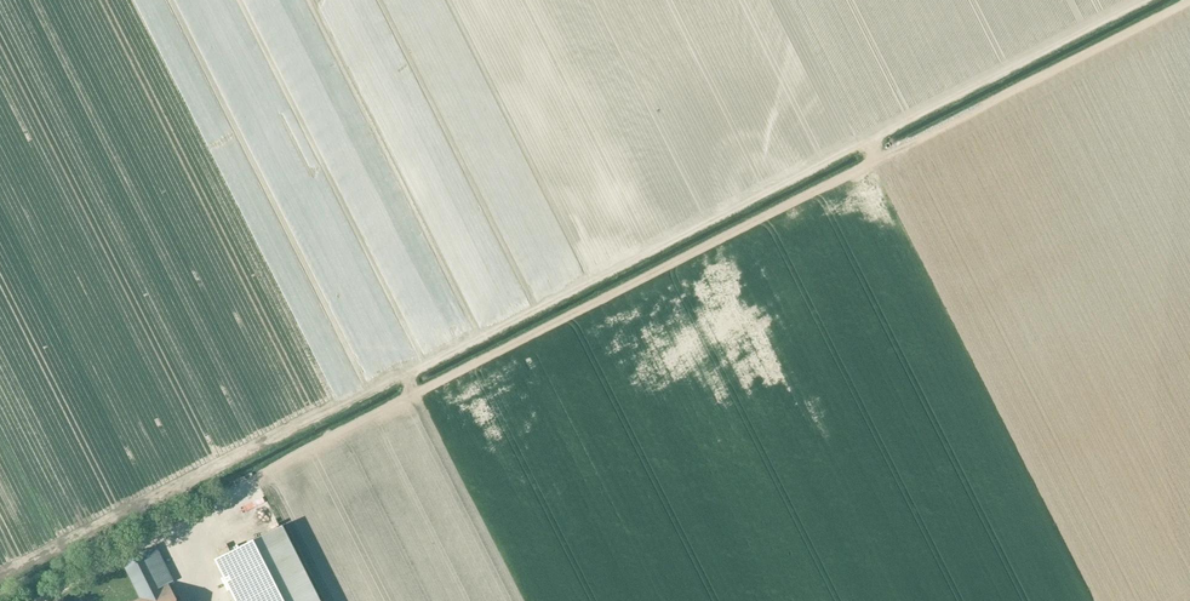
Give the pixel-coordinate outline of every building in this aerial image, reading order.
[(256,529),(270,523),(267,516),(253,523),(256,529)] [(282,527),(214,561),(234,600),(319,600),(282,527)] [(139,600),(176,600),(168,584),(174,582),(157,546),(122,562),(140,600),(139,600)]
